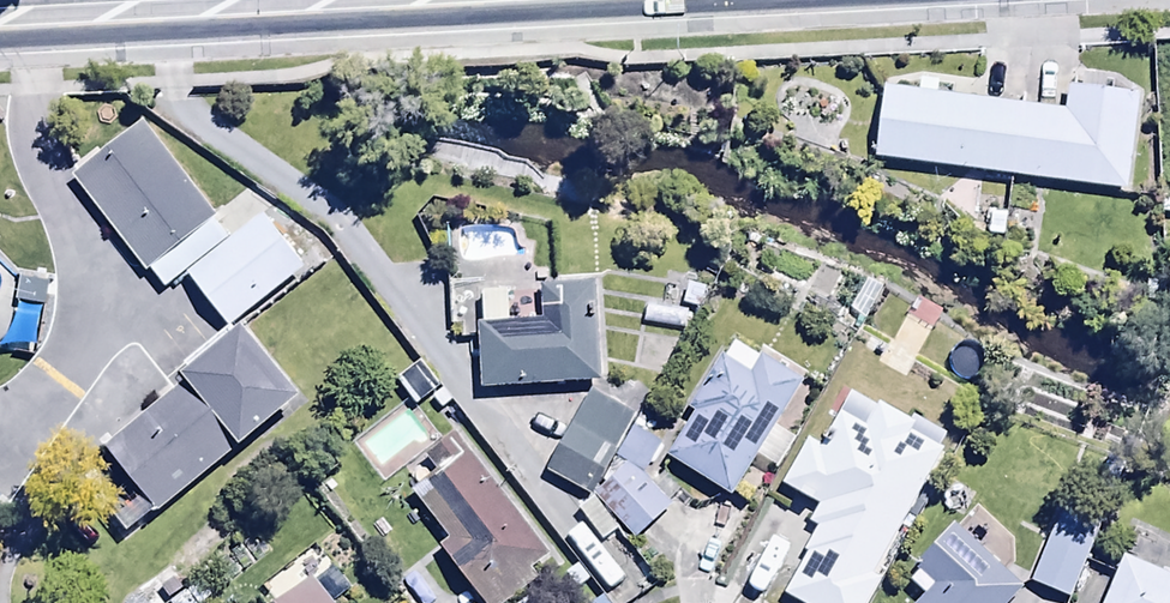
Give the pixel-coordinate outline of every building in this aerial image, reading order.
[(1064,115),(936,98),(938,87),(920,84),(918,96),(884,91),(875,163),(1126,196),(1139,100),(1067,90),(1064,115)] [(165,134),(97,185),(183,300),(208,282),(244,331),(315,279),(270,219),(244,239),(165,134)] [(596,287),(540,290),(542,331),(506,333),(504,294),(481,295),(483,329),(475,330),(479,394),(601,387),(596,287)] [(316,423),(256,342),(116,445),(176,526),(316,423)] [(693,420),(667,461),(732,503),(757,463),(775,474),(795,443),(779,433),(807,390),(734,343),(706,381),(709,383),(688,417),(693,420)] [(421,364),(397,383),(417,410),(431,399),(441,413),(452,405),(421,364)] [(590,502),(633,420),(586,395),(543,477),(590,502)] [(949,457),(910,436),(915,429),(876,407),(863,431),(840,418),(821,451),(807,443),(780,490),(816,510),(807,527),(816,532),(803,556),(807,559),(783,600),(788,602),(866,602),(949,457)] [(455,440),(422,465),(435,481),(410,500),(446,547),(436,555),(473,602),(512,602),(539,582),(533,574),(548,562),(455,440)] [(672,512),(627,469),(593,501),(639,546),(672,512)] [(8,494),(0,488),(0,506),(8,494)] [(616,534),(593,504),(578,515),(602,545),(616,534)] [(1029,589),(1064,602),(1066,602),(1090,543),(1054,528),(1029,589)] [(1025,591),(974,546),(919,602),(1014,602),(1025,591)] [(1105,602),(1169,602),(1169,583),(1123,562),(1105,602)] [(312,586),(290,602),(325,602),(312,586)] [(174,602),(190,602),(184,595),(174,602)]
